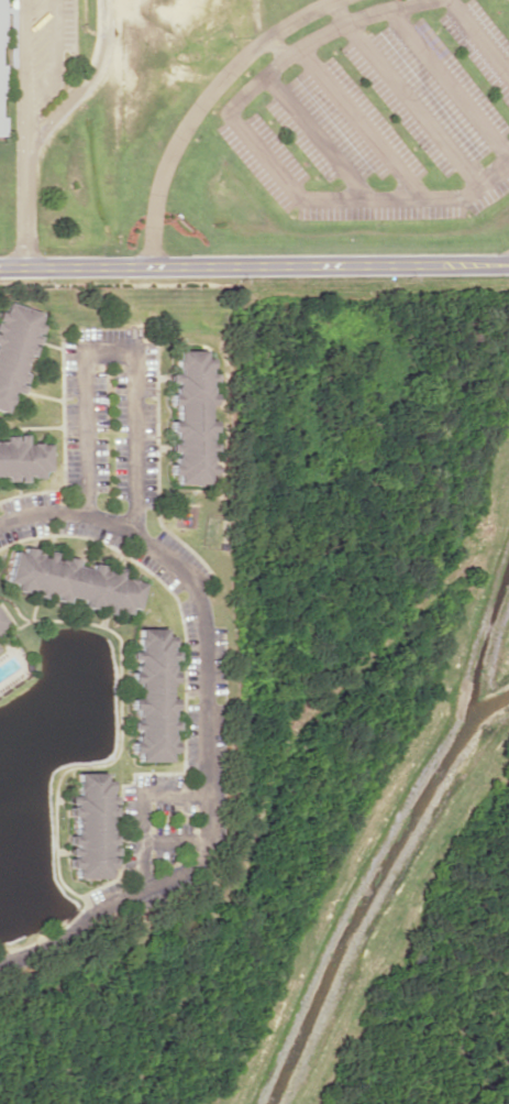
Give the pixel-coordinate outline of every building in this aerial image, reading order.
[(1,412),(0,411),(0,311),(1,311),(4,302),(36,313),(34,323),(38,325),(36,334),(30,331),(30,334),(36,336),(33,343),(26,342),(26,343),(32,346),(29,356),(23,354),(18,371),(23,373),(20,382),(14,381),(13,382),(20,384),(16,393),(8,391),(5,395),(8,395),(5,404),(4,404),(1,412)] [(173,350),(173,359),(171,359),(171,368),(174,368),(174,373),(164,373),(164,381),(171,381),(171,386),(169,386),(169,392),(166,393),(166,404),(171,404),(173,419),(166,420),(166,431),(169,431),(169,438),(171,438),(171,442),(165,444),(165,451),(171,451),(171,456),(169,456),(169,462),(166,462),(166,473),(173,474),(173,482),(203,483),(203,474),(210,474),(209,462),(204,451),(211,450),(210,442),(204,442),(204,438),(206,438),(206,430),(209,430),(210,419),(203,419),(203,404),(209,404),(209,393),(206,393),(204,381),(210,381),(210,373),(204,372),(203,368),(207,368),(206,357),(199,357),(199,350),(173,350)] [(1,481),(0,476),(0,440),(1,440),(1,435),(10,435),(11,440),(13,440),(13,434),(21,434),(21,444),(26,444),(26,441),(35,441),(35,444),(44,444),(44,470),(36,470),(37,477),(26,477),(26,474),(21,474),(21,481),(13,481),(13,476),(11,476),(11,480),(1,481)] [(10,550),(2,580),(11,583),(10,589),(21,591),(22,588),(33,590),(32,594),(40,597),(41,591),(52,594),(52,600),(63,602),(64,595),(78,599),(77,605),(88,609),(100,606),(100,611),(107,613),(109,608),(114,609),(114,611),(123,613),(124,608),(132,609),(137,582),(115,577),(118,568),(110,567),(109,573),(98,569),(99,565),(88,562),(86,568),(70,565),(73,558),(62,556),(60,560),(49,558),(51,551),(43,550),(41,556),(30,553),(31,549),(21,546),(19,553),(10,550)] [(134,628),(135,651),(125,652),(125,659),(133,658),(132,670),(126,670),(126,681),(134,681),(134,698),(126,698),(126,709),(131,709),(132,720),(126,720),(126,729),(132,729),(133,741),(128,741),(128,752),(134,752),(134,761),(166,761),(165,752),(171,751),(170,740),(167,740),(166,729),(173,729),(173,720),(165,720),(165,709),(170,709),(170,697),(165,697),(164,681),(170,681),(170,670),(166,670),(166,658),(173,658),(171,651),(165,651),(165,645),(167,645),(167,635),(161,635),(159,627),(134,628)] [(74,772),(100,772),(99,779),(107,779),(107,789),(104,789),(104,795),(111,795),(111,802),(104,804),(104,806),(110,806),(110,815),(106,816),(106,833),(110,834),(110,844),(104,844),(104,846),(111,846),(111,853),(104,854),(104,856),(110,856),(111,866),(106,866),(106,877),(70,878),(70,868),(65,867),(65,857),(71,856),(70,854),(65,854),(65,846),(70,846),(70,844),(65,844),(65,835),(70,834),(69,816),(65,815),(64,806),(70,806),(70,804),(64,804),(64,795),(74,795),(74,772)]
